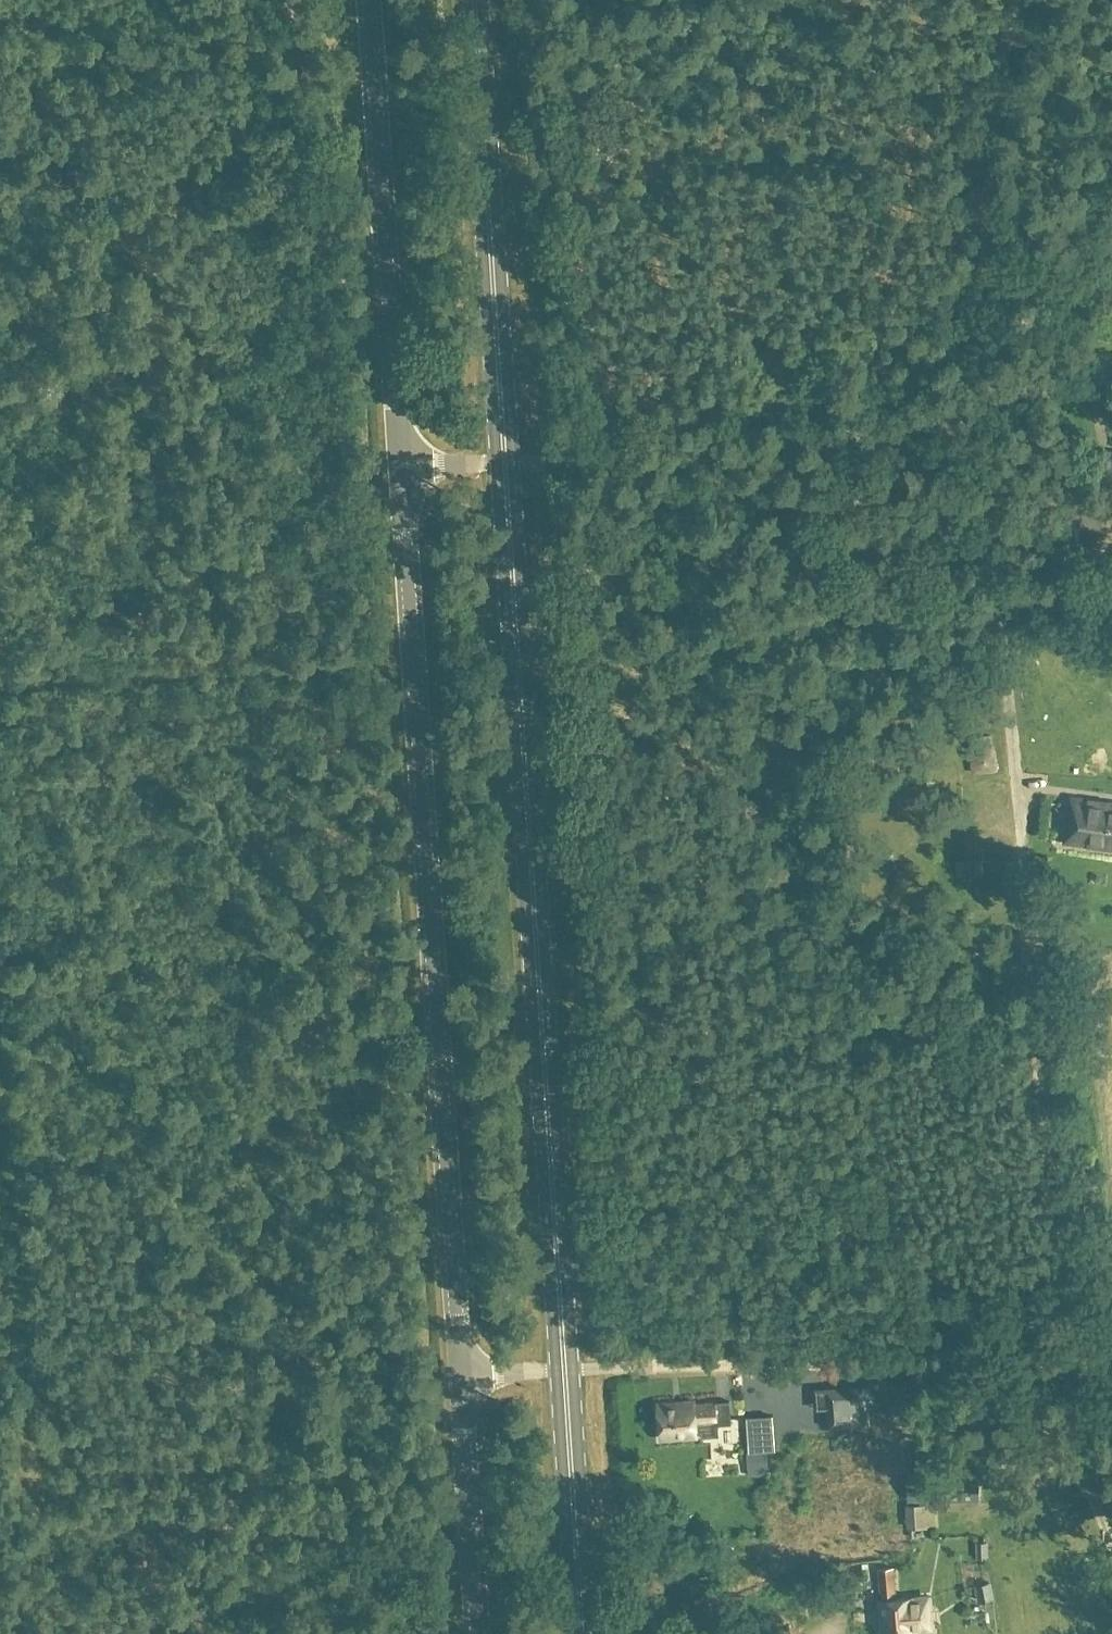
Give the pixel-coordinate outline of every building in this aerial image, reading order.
[(1111,481),(1111,452),(1100,451),(1098,480),(1111,481)] [(967,736),(973,770),(999,767),(997,747),(993,740),(992,732),(967,736)] [(1066,841),(1111,848),(1111,804),(1072,799),(1066,841)] [(983,859),(968,860),(969,874),(985,873),(983,859)] [(851,1395),(825,1395),(825,1416),(851,1416),(851,1395)] [(661,1440),(699,1438),(698,1437),(702,1437),(702,1440),(719,1440),(718,1403),(659,1406),(661,1440)] [(909,1489),(909,1492),(909,1501),(988,1500),(988,1490),(909,1489)] [(906,1529),(912,1529),(921,1529),(920,1505),(909,1504),(906,1504),(906,1529)] [(917,1631),(933,1630),(930,1597),(915,1599),(915,1598),(896,1599),(894,1570),(881,1571),(883,1600),(879,1600),(881,1633),(917,1633),(917,1631)]
